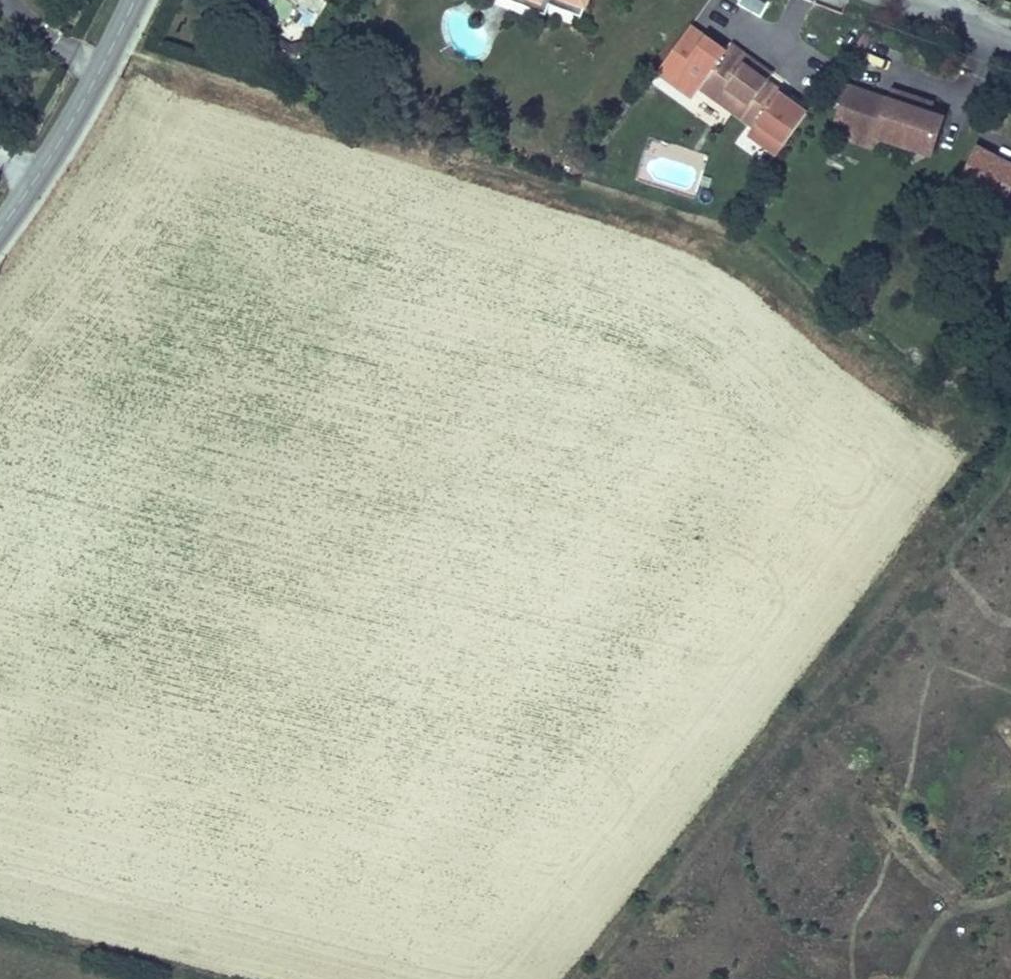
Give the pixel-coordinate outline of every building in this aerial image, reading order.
[(522,6),(545,15),(550,4),(581,17),(584,10),(560,0),(544,0),(542,6),(527,0),(524,0),(522,6)] [(584,10),(587,11),(591,0),(560,0),(584,10)] [(768,78),(727,49),(691,23),(655,73),(691,99),(698,89),(752,128),(779,90),(781,87),(768,78)] [(732,43),(727,49),(768,78),(773,72),(732,43)] [(833,126),(851,132),(848,142),(876,151),(880,140),(932,157),(947,110),(933,105),(934,101),(892,87),(889,96),(847,82),(833,126)] [(779,90),(752,128),(747,135),(775,155),(808,110),(779,90)] [(958,182),(1004,204),(1010,190),(1010,162),(976,145),(958,182)]
